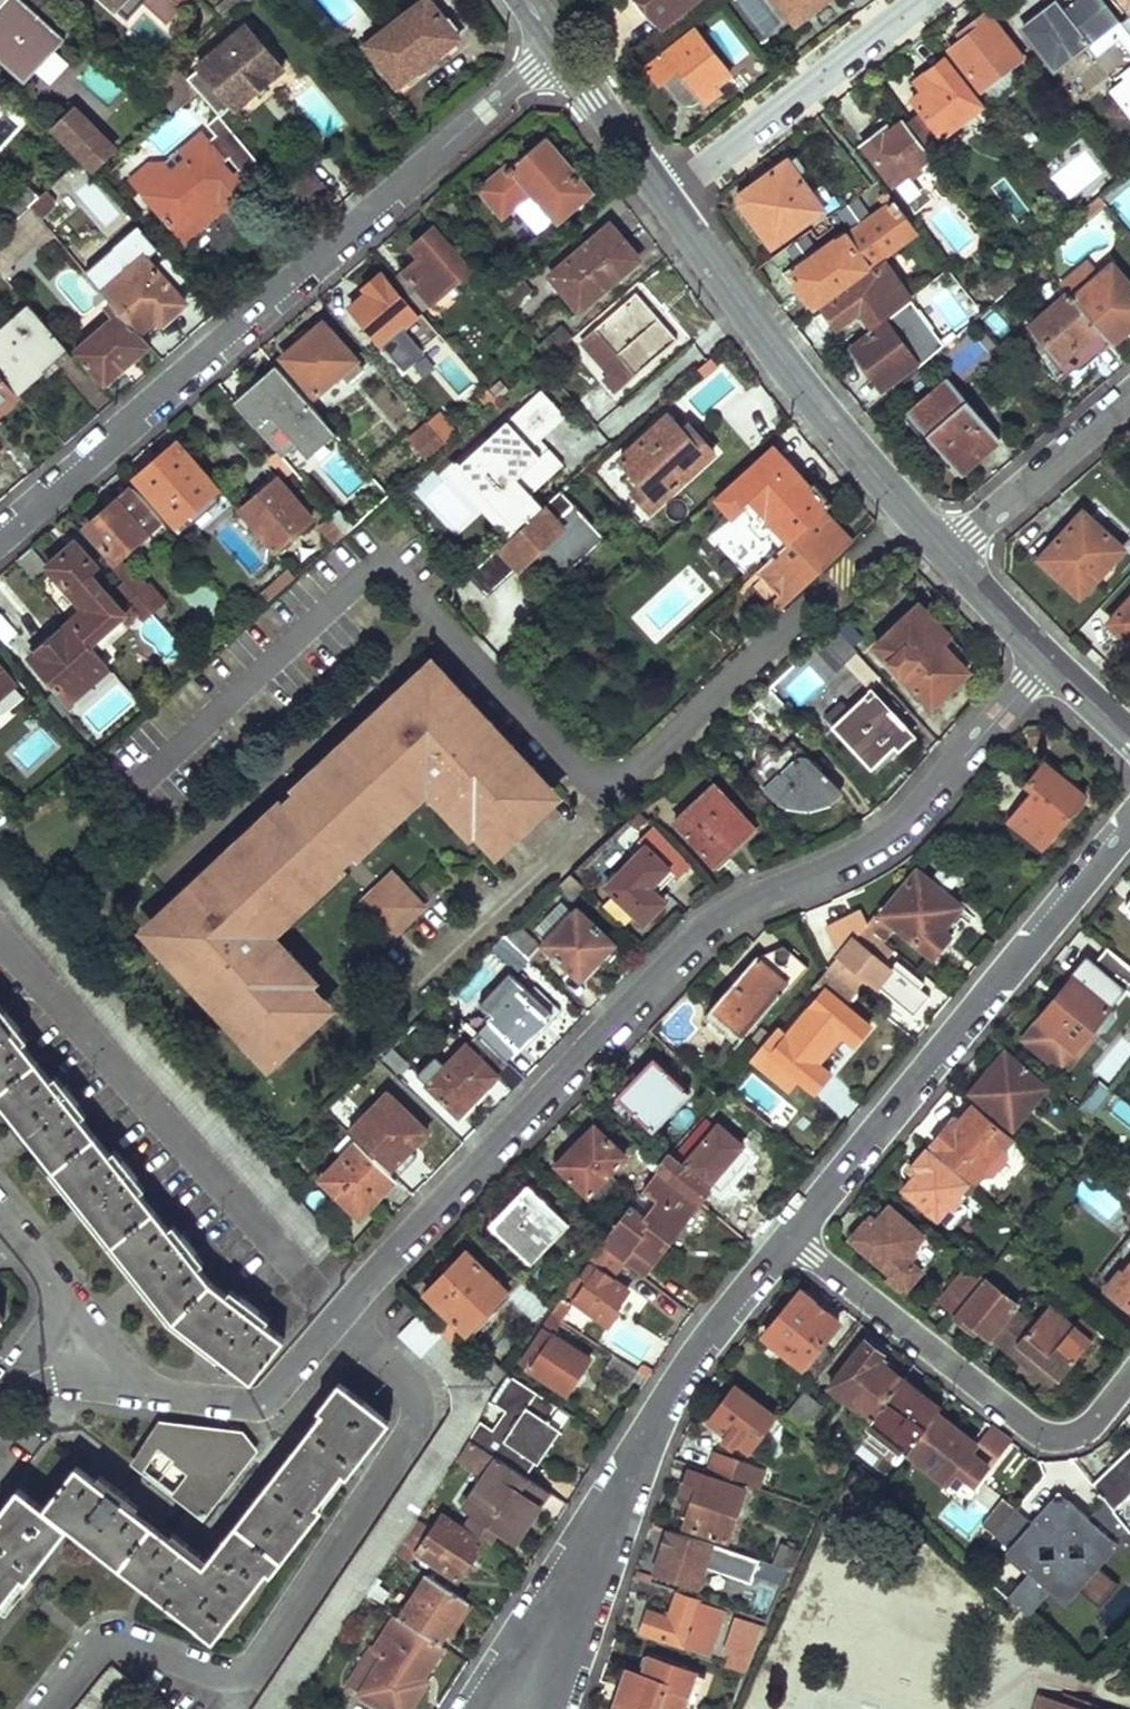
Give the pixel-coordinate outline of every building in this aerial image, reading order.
[(39,68),(58,47),(82,20),(59,0),(6,0),(15,8),(8,17),(1,11),(0,12),(0,54),(8,61),(18,49),(39,68)] [(118,7),(130,18),(145,0),(124,0),(118,7)] [(145,0),(169,22),(188,0),(145,0)] [(367,42),(398,84),(461,36),(433,0),(422,0),(367,42)] [(664,24),(695,0),(645,0),(664,24)] [(797,21),(825,0),(781,0),(797,21)] [(1102,0),(1079,0),(1063,14),(1055,4),(1023,30),(1056,71),(1120,21),(1102,0)] [(1129,27),(1129,0),(1112,0),(1129,27)] [(724,13),(718,6),(711,11),(718,19),(724,13)] [(1024,59),(989,16),(947,49),(983,93),(1024,59)] [(203,66),(190,77),(201,89),(218,108),(222,113),(234,102),(238,105),(285,64),(249,22),(203,63),(203,66)] [(732,72),(698,28),(652,63),(680,97),(687,101),(693,101),(699,97),(732,72)] [(73,61),(58,47),(39,68),(55,82),(73,61)] [(18,49),(8,61),(29,79),(39,68),(18,49)] [(983,106),(947,59),(913,84),(921,93),(912,99),(943,138),(983,106)] [(178,109),(201,89),(190,77),(181,67),(165,82),(176,93),(170,99),(178,109)] [(1122,77),(1125,80),(1111,93),(1129,117),(1129,70),(1122,77)] [(76,106),(55,126),(95,166),(115,146),(76,106)] [(930,154),(903,119),(889,131),(884,125),(862,144),(893,183),(908,170),(911,174),(921,168),(918,164),(930,154)] [(154,158),(136,175),(181,227),(220,193),(230,203),(249,187),(203,132),(184,148),(191,157),(174,172),(166,163),(162,167),(154,158)] [(543,133),(483,188),(504,212),(513,204),(529,189),(554,217),(590,186),(543,133)] [(1050,175),(1067,200),(1104,175),(1087,150),(1050,175)] [(824,205),(787,159),(741,193),(740,204),(772,246),(824,205)] [(310,167),(288,187),(311,213),(333,193),(310,167)] [(0,197),(0,213),(11,223),(33,202),(42,194),(31,182),(13,185),(0,197)] [(921,232),(883,185),(877,191),(887,204),(792,273),(817,307),(921,232)] [(554,217),(529,189),(513,204),(539,232),(554,217)] [(220,193),(181,227),(190,238),(230,203),(220,193)] [(33,202),(11,223),(0,234),(0,256),(43,214),(33,202)] [(608,221),(549,273),(578,306),(638,254),(608,221)] [(416,259),(394,278),(419,309),(465,266),(432,225),(412,243),(418,250),(416,259)] [(147,255),(106,290),(116,302),(146,337),(187,300),(147,255)] [(912,294),(888,261),(824,308),(837,328),(861,310),(872,324),(912,294)] [(1024,275),(1013,261),(989,282),(1001,295),(1024,275)] [(1110,264),(1073,297),(1111,341),(1129,324),(1129,287),(1110,264)] [(367,291),(350,306),(381,342),(416,311),(380,270),(362,285),(367,291)] [(520,275),(496,295),(506,306),(530,286),(520,275)] [(633,288),(592,325),(622,359),(606,373),(601,376),(614,390),(675,336),(633,288)] [(1073,297),(1067,291),(1030,323),(1070,370),(1092,351),(1096,354),(1111,341),(1073,297)] [(91,332),(71,349),(104,387),(152,344),(146,337),(116,302),(109,308),(118,318),(94,337),(91,332)] [(0,332),(0,369),(20,392),(71,349),(32,304),(0,332)] [(942,347),(909,304),(852,349),(884,390),(942,347)] [(560,319),(536,341),(546,353),(571,332),(560,319)] [(321,320),(281,353),(313,391),(353,358),(321,320)] [(592,325),(577,339),(606,373),(622,359),(592,325)] [(232,398),(291,467),(332,432),(273,363),(232,398)] [(716,365),(684,389),(701,412),(733,387),(716,365)] [(20,392),(0,369),(0,409),(20,392)] [(1000,438),(949,379),(929,397),(945,417),(927,434),(960,473),(1000,438)] [(562,413),(538,386),(479,439),(493,455),(466,478),(511,527),(537,503),(526,491),(559,461),(544,445),(535,454),(527,445),(562,413)] [(945,417),(929,397),(909,415),(927,434),(945,417)] [(427,464),(461,435),(441,412),(407,440),(427,464)] [(666,414),(619,457),(657,498),(711,449),(687,423),(680,431),(666,414)] [(536,436),(527,445),(535,454),(544,445),(536,436)] [(175,437),(133,475),(171,520),(213,483),(175,437)] [(479,439),(453,462),(466,478),(493,455),(479,439)] [(729,509),(709,529),(750,574),(754,570),(812,516),(821,508),(830,500),(811,479),(806,486),(769,445),(716,495),(729,509)] [(276,473),(238,507),(276,551),(282,546),(277,541),(311,513),(276,473)] [(157,517),(131,485),(113,500),(88,522),(116,553),(118,552),(141,531),(157,517)] [(560,488),(477,562),(496,581),(516,564),(518,566),(563,526),(560,524),(577,508),(560,488)] [(850,539),(821,508),(812,516),(841,548),(850,539)] [(341,512),(317,528),(330,547),(354,531),(341,512)] [(1124,551),(1083,512),(1037,559),(1057,577),(1062,570),(1084,592),(1124,551)] [(812,516),(754,570),(784,602),(841,548),(812,516)] [(72,536),(33,576),(69,618),(86,640),(122,609),(94,578),(88,571),(97,564),(72,536)] [(144,582),(118,552),(116,553),(109,560),(123,577),(135,590),(144,582)] [(287,563),(259,586),(266,594),(294,571),(287,563)] [(103,570),(97,564),(88,571),(94,578),(103,570)] [(742,581),(771,613),(784,602),(754,570),(750,574),(742,581)] [(135,590),(123,577),(115,583),(141,614),(149,608),(135,590)] [(168,608),(161,599),(162,598),(146,580),(144,582),(135,590),(149,608),(150,608),(152,607),(159,615),(168,608)] [(916,599),(872,643),(931,702),(965,667),(939,641),(923,626),(933,616),(916,599)] [(1110,621),(1129,640),(1129,600),(1110,621)] [(923,626),(939,641),(949,632),(933,616),(923,626)] [(839,617),(830,625),(837,633),(846,624),(839,617)] [(69,618),(29,653),(70,699),(107,665),(86,640),(69,618)] [(11,636),(0,623),(0,645),(11,636)] [(830,625),(817,638),(840,663),(853,650),(837,633),(830,625)] [(148,929),(178,961),(244,1034),(266,1058),(320,1008),(297,983),(301,979),(280,955),(260,934),(277,919),(337,864),(334,860),(346,849),(350,853),(412,795),(427,781),(446,802),(469,827),(473,823),(496,847),(549,798),(528,775),(462,702),(432,669),(407,692),(414,700),(395,716),(387,707),(339,752),(321,768),(294,792),(297,796),(286,807),(283,804),(257,826),(240,842),(189,889),(197,897),(181,912),(174,905),(148,929)] [(10,683),(0,671),(0,692),(10,683)] [(868,689),(832,723),(871,763),(892,742),(896,746),(910,732),(868,689)] [(407,692),(406,691),(387,707),(395,716),(414,700),(407,692)] [(471,694),(462,702),(528,775),(537,767),(471,694)] [(381,700),(332,745),(339,752),(387,707),(381,700)] [(801,754),(762,791),(775,799),(783,802),(791,805),(800,806),(815,806),(823,804),(831,800),(838,796),(842,792),(807,756),(805,754),(803,753),(801,754)] [(1035,787),(1009,817),(1040,843),(1083,793),(1043,758),(1025,779),(1035,787)] [(315,761),(287,785),(294,792),(321,768),(315,761)] [(714,783),(673,822),(712,863),(753,824),(714,783)] [(417,802),(412,795),(350,853),(355,859),(417,802)] [(251,819),(257,826),(283,804),(276,796),(251,819)] [(462,832),(469,827),(446,802),(440,809),(462,832)] [(183,882),(189,889),(240,842),(233,835),(183,882)] [(643,843),(603,887),(640,920),(659,899),(650,890),(670,869),(643,843)] [(343,870),(337,864),(277,919),(282,925),(343,870)] [(915,869),(880,914),(932,954),(947,934),(939,928),(959,903),(945,893),(954,883),(956,878),(955,872),(952,867),(947,865),(941,866),(937,869),(929,879),(915,869)] [(364,903),(391,932),(418,907),(392,878),(364,903)] [(197,897),(189,889),(173,904),(174,905),(181,912),(197,897)] [(858,905),(824,923),(838,948),(860,920),(864,916),(858,905)] [(576,908),(543,942),(580,977),(595,960),(599,964),(616,946),(576,908)] [(894,947),(860,920),(838,948),(826,961),(856,987),(859,989),(869,976),(915,1012),(930,993),(920,985),(924,981),(897,959),(891,967),(883,961),(894,947)] [(514,923),(502,935),(522,954),(524,955),(535,943),(514,923)] [(502,935),(490,946),(511,967),(522,954),(502,935)] [(750,953),(702,1007),(734,1036),(787,978),(789,980),(808,959),(784,937),(773,949),(768,944),(753,956),(750,953)] [(511,967),(490,946),(478,958),(499,979),(511,967)] [(287,949),(280,955),(301,979),(309,972),(287,949)] [(237,1040),(244,1034),(178,961),(171,968),(237,1040)] [(777,1022),(754,1050),(766,1059),(770,1053),(812,1088),(829,1068),(815,1057),(839,1029),(853,1040),(869,1020),(845,1000),(856,987),(826,961),(816,974),(825,982),(787,1030),(777,1022)] [(1072,968),(1037,1011),(1076,1042),(1094,1019),(1098,1023),(1105,1023),(1113,1014),(1112,1002),(1072,968)] [(513,990),(486,1021),(514,1047),(541,1016),(546,1021),(556,1010),(530,986),(520,997),(513,990)] [(170,1313),(248,1377),(282,1332),(253,1311),(257,1305),(239,1291),(234,1297),(205,1275),(187,1252),(194,1246),(178,1227),(172,1232),(128,1177),(134,1172),(117,1152),(113,1157),(70,1103),(75,1099),(60,1079),(56,1083),(12,1028),(16,1025),(2,1006),(0,1008),(0,1098),(170,1313)] [(390,1043),(375,1057),(398,1080),(414,1065),(390,1043)] [(434,1055),(416,1075),(457,1114),(496,1073),(465,1044),(446,1065),(434,1055)] [(1002,1045),(968,1085),(1010,1122),(1045,1081),(1002,1045)] [(650,1054),(614,1095),(649,1126),(686,1086),(650,1054)] [(386,1093),(348,1134),(350,1136),(395,1176),(414,1155),(408,1149),(424,1130),(386,1093)] [(947,1118),(931,1137),(974,1172),(1008,1131),(971,1101),(952,1123),(947,1118)] [(670,1151),(658,1166),(698,1198),(708,1185),(702,1180),(733,1141),(704,1118),(675,1155),(670,1151)] [(565,1143),(552,1158),(587,1191),(589,1189),(608,1168),(623,1151),(592,1122),(569,1147),(565,1143)] [(345,1154),(322,1178),(360,1214),(395,1176),(350,1136),(338,1147),(345,1154)] [(658,1140),(649,1152),(658,1160),(669,1147),(658,1140)] [(913,1167),(902,1181),(936,1209),(939,1206),(950,1216),(953,1215),(962,1205),(962,1202),(954,1196),(959,1191),(954,1188),(966,1174),(962,1171),(925,1140),(908,1163),(913,1167)] [(1058,1154),(1052,1161),(1067,1173),(1073,1166),(1058,1154)] [(602,1240),(602,1241),(619,1253),(623,1256),(633,1240),(654,1256),(698,1198),(658,1166),(602,1240)] [(608,1168),(589,1189),(598,1197),(617,1176),(608,1168)] [(527,1182),(489,1222),(527,1257),(565,1217),(527,1182)] [(869,1212),(849,1237),(888,1270),(884,1274),(897,1285),(900,1282),(902,1285),(917,1267),(907,1258),(914,1249),(910,1245),(922,1230),(889,1203),(877,1219),(869,1212)] [(633,1240),(623,1256),(642,1271),(654,1256),(633,1240)] [(602,1241),(568,1289),(577,1294),(573,1299),(605,1322),(617,1305),(613,1302),(624,1285),(606,1272),(619,1253),(602,1241)] [(463,1249),(423,1290),(463,1329),(503,1287),(463,1249)] [(984,1268),(969,1255),(946,1282),(962,1294),(978,1275),(981,1272),(984,1268)] [(1104,1283),(1129,1304),(1129,1258),(1121,1268),(1117,1265),(1104,1283)] [(962,1294),(951,1307),(971,1325),(975,1321),(989,1333),(990,1332),(1014,1305),(1018,1300),(981,1272),(978,1275),(962,1294)] [(962,1294),(946,1282),(936,1295),(951,1307),(962,1294)] [(624,1285),(613,1302),(617,1305),(622,1308),(633,1291),(624,1285)] [(797,1286),(760,1331),(810,1373),(830,1349),(819,1340),(841,1313),(827,1303),(823,1308),(797,1286)] [(561,1295),(553,1308),(563,1315),(572,1303),(561,1295)] [(1014,1305),(990,1332),(1008,1347),(1016,1337),(1057,1373),(1090,1335),(1074,1321),(1050,1299),(1032,1320),(1014,1305)] [(553,1308),(523,1352),(534,1359),(529,1366),(564,1390),(588,1355),(553,1330),(563,1315),(553,1308)] [(1079,1316),(1074,1321),(1090,1335),(1094,1329),(1079,1316)] [(861,1336),(829,1380),(862,1407),(858,1412),(867,1419),(900,1376),(877,1358),(882,1352),(861,1336)] [(1016,1337),(1008,1347),(1049,1383),(1057,1373),(1016,1337)] [(479,1419),(467,1439),(470,1441),(506,1464),(521,1474),(534,1454),(537,1458),(556,1425),(543,1417),(553,1401),(550,1399),(505,1370),(487,1395),(505,1406),(490,1427),(479,1419)] [(27,1560),(33,1566),(68,1522),(212,1634),(264,1567),(269,1570),(312,1515),(307,1511),(350,1456),(354,1460),(376,1432),(369,1427),(383,1410),(337,1374),(315,1403),(322,1409),(203,1559),(125,1497),(129,1492),(109,1477),(104,1483),(76,1461),(42,1503),(16,1482),(0,1502),(0,1594),(27,1560)] [(867,1419),(866,1422),(902,1452),(904,1449),(935,1409),(937,1406),(900,1376),(867,1419)] [(769,1409),(729,1381),(717,1398),(722,1401),(710,1420),(722,1428),(718,1434),(730,1441),(734,1435),(746,1444),(769,1409)] [(797,1389),(777,1412),(794,1426),(814,1400),(797,1389)] [(973,1439),(935,1409),(904,1449),(944,1481),(955,1466),(973,1480),(1010,1436),(989,1419),(973,1439)] [(170,1421),(140,1462),(197,1510),(250,1445),(238,1429),(170,1421)] [(470,1441),(459,1457),(483,1472),(487,1466),(497,1472),(486,1490),(482,1487),(478,1493),(483,1496),(474,1510),(498,1524),(494,1530),(481,1522),(475,1531),(514,1554),(521,1542),(514,1537),(543,1494),(503,1468),(506,1464),(470,1441)] [(1090,1482),(1103,1497),(1110,1507),(1129,1489),(1129,1442),(1090,1482)] [(712,1444),(705,1464),(742,1478),(749,1458),(712,1444)] [(749,1458),(742,1478),(751,1481),(758,1461),(749,1458)] [(686,1463),(674,1494),(687,1499),(680,1518),(723,1533),(741,1482),(686,1463)] [(994,1532),(1014,1507),(999,1496),(980,1521),(994,1532)] [(1007,1593),(1025,1607),(1046,1582),(1061,1596),(1073,1582),(1093,1560),(1112,1537),(1108,1534),(1120,1519),(1110,1507),(1103,1497),(1086,1515),(1066,1498),(1047,1500),(1029,1520),(1014,1507),(994,1532),(1008,1544),(1006,1547),(1028,1567),(1007,1593)] [(416,1520),(394,1552),(408,1561),(415,1551),(456,1576),(479,1540),(438,1514),(429,1528),(416,1520)] [(661,1550),(655,1567),(693,1581),(704,1546),(714,1550),(716,1543),(712,1541),(664,1524),(655,1548),(661,1550)] [(776,1535),(766,1557),(781,1564),(791,1542),(776,1535)] [(1093,1560),(1073,1582),(1094,1601),(1113,1579),(1093,1560)] [(426,1573),(399,1613),(406,1617),(431,1634),(436,1637),(463,1595),(426,1573)] [(643,1603),(635,1624),(689,1644),(696,1623),(693,1622),(701,1600),(671,1589),(663,1611),(643,1603)] [(406,1617),(399,1613),(396,1610),(376,1643),(386,1648),(406,1617)] [(350,1672),(365,1681),(359,1689),(392,1708),(406,1708),(427,1676),(422,1674),(442,1640),(436,1637),(431,1634),(406,1617),(386,1648),(376,1643),(371,1639),(350,1672)] [(744,1620),(725,1661),(738,1665),(756,1626),(744,1620)] [(605,1708),(672,1708),(681,1685),(692,1689),(698,1670),(642,1651),(636,1669),(620,1664),(605,1708)] [(67,1708),(103,1708),(128,1677),(107,1659),(67,1708)] [(365,1681),(350,1672),(345,1680),(359,1689),(365,1681)] [(1035,1691),(1029,1708),(1092,1708),(1035,1691)]
